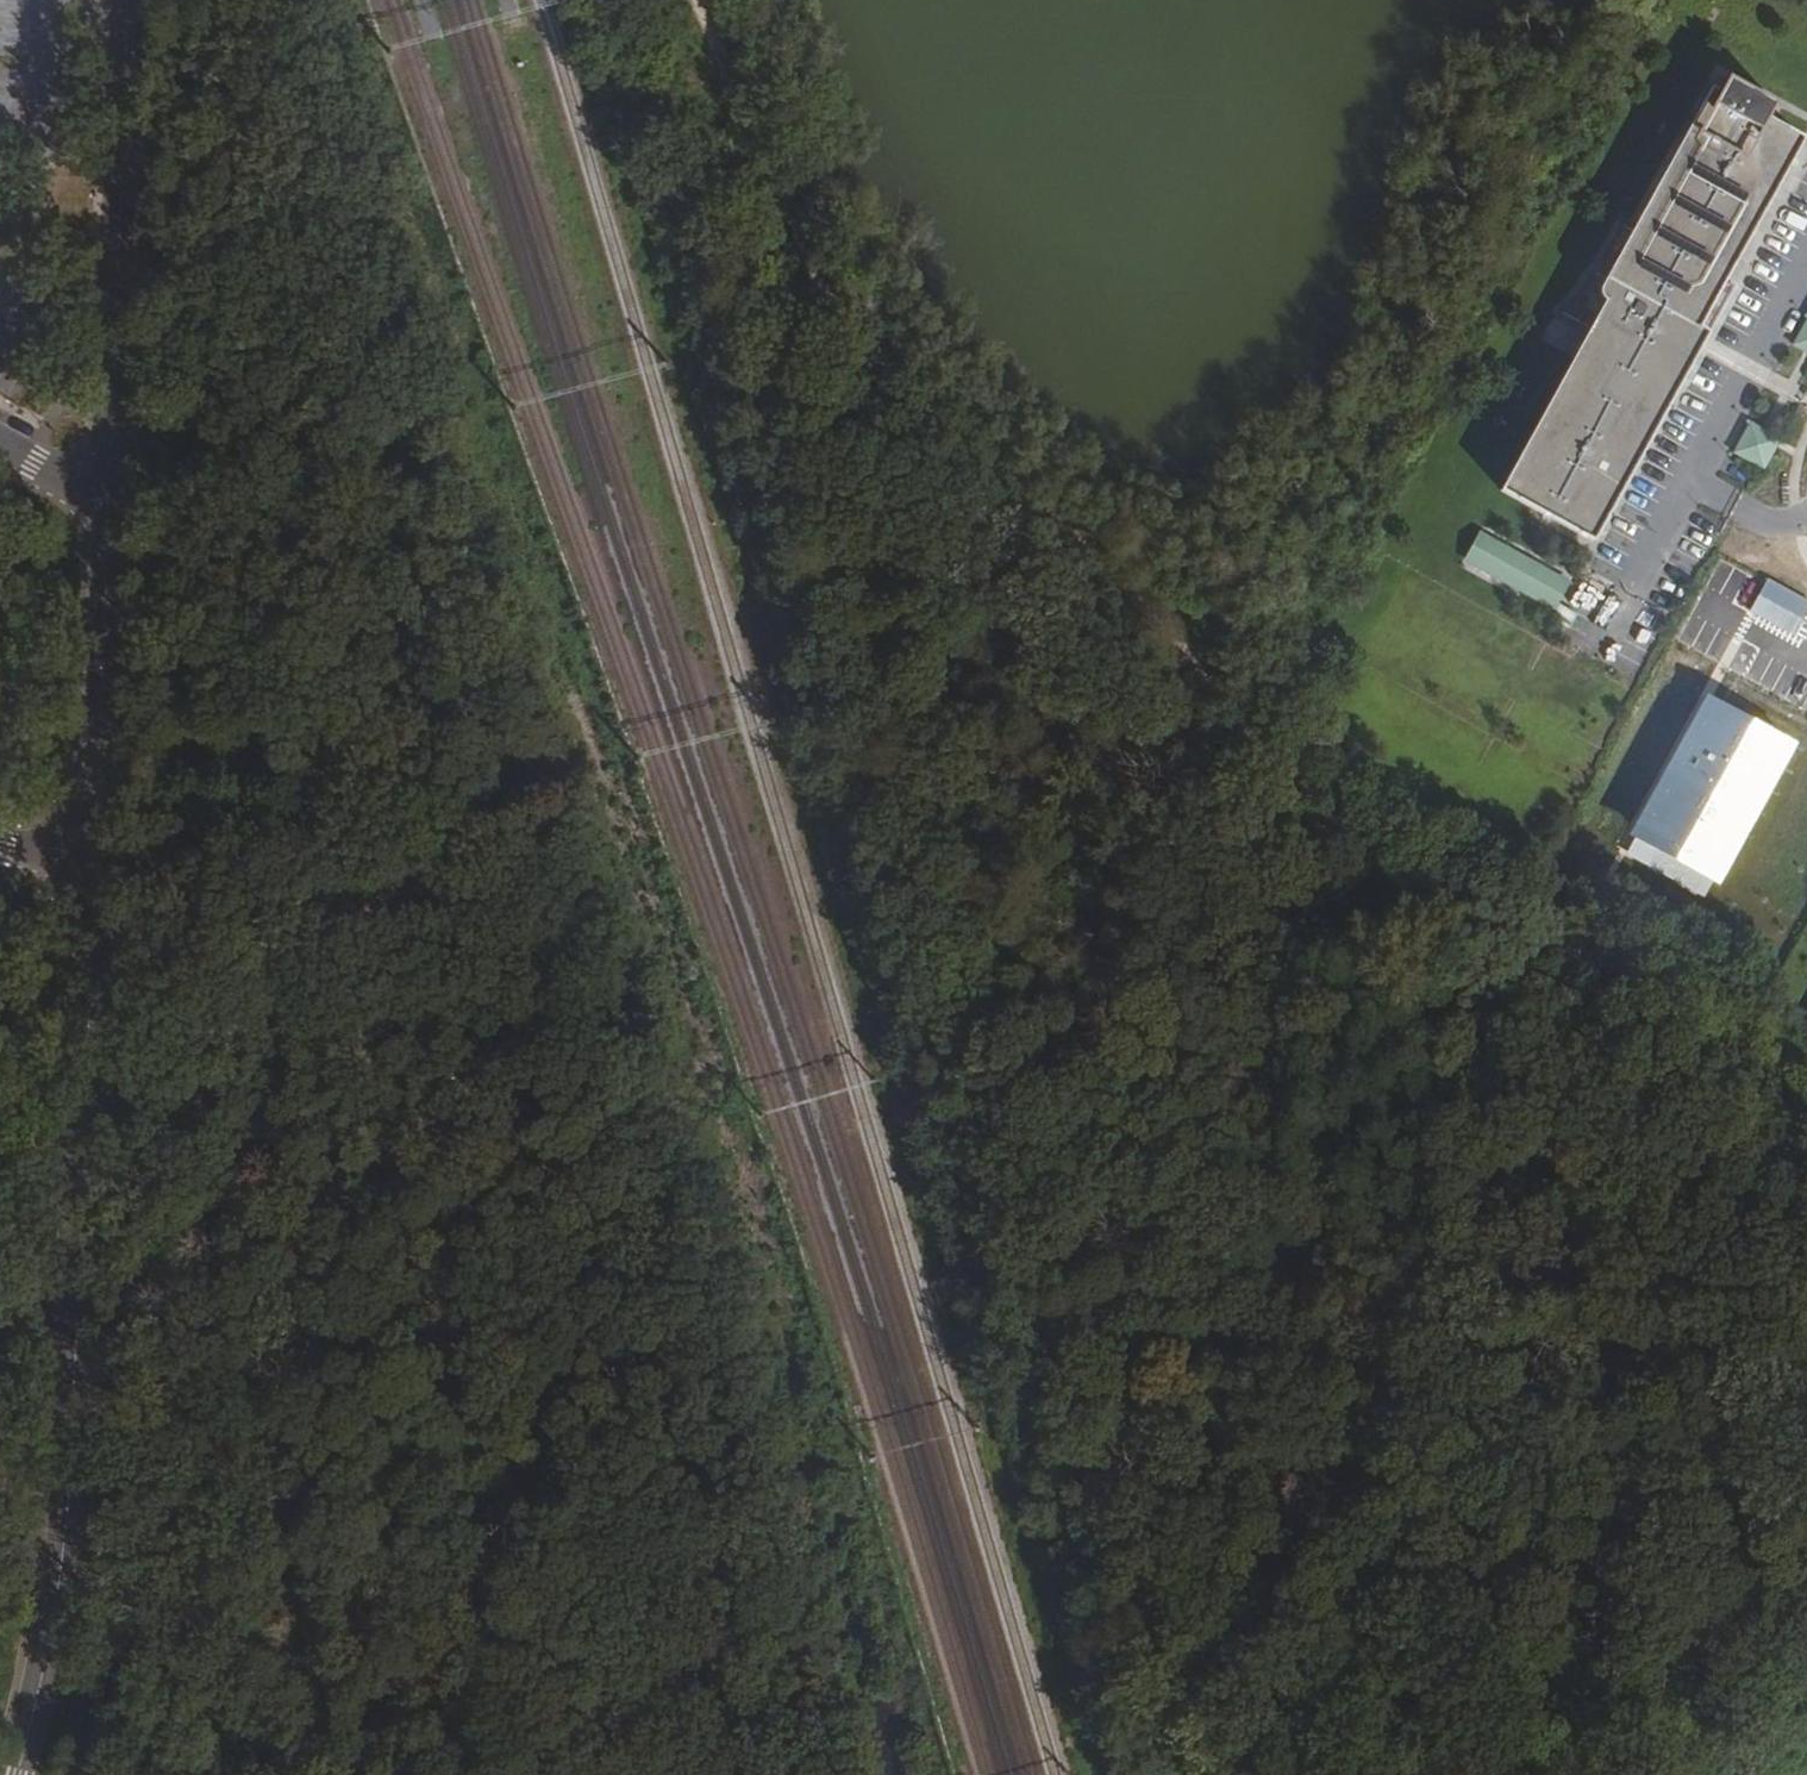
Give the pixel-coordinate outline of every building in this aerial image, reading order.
[(1581,307),(1570,313),(1594,327),(1591,332),(1501,493),(1592,543),(1734,288),(1723,282),(1801,141),(1756,116),(1764,100),(1718,74),(1710,90),(1701,85),(1623,227),(1620,246),(1617,260),(1611,272),(1599,290),(1590,300),(1581,307)] [(1594,327),(1570,313),(1563,316),(1591,332),(1594,327)] [(1792,346),(1806,354),(1806,320),(1792,346)] [(1750,424),(1733,454),(1764,471),(1780,441),(1750,424)] [(1558,607),(1571,574),(1473,538),(1461,571),(1558,607)]
